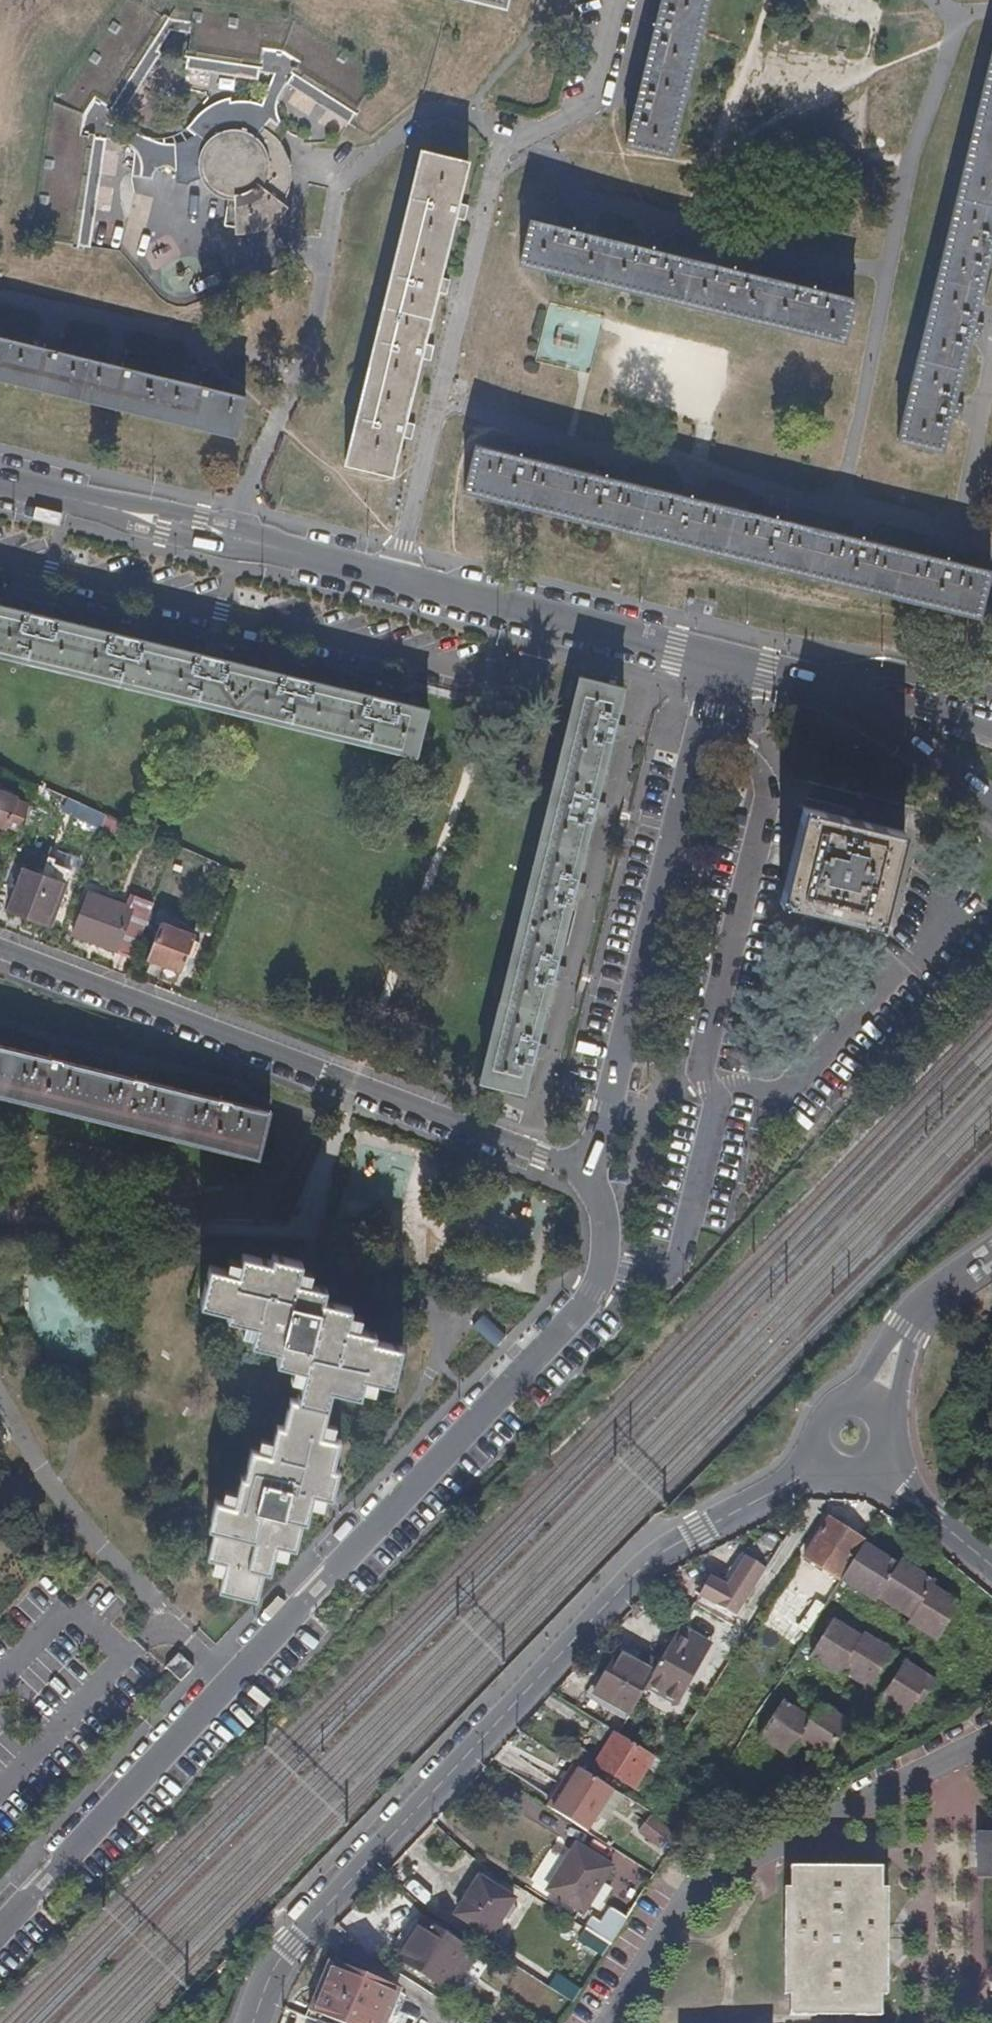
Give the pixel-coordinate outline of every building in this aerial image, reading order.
[(90,249),(104,138),(81,134),(84,114),(96,97),(112,106),(122,112),(173,32),(190,35),(184,68),(259,76),(260,70),(264,49),(283,51),(299,62),(287,82),(350,123),(382,74),(296,16),(165,0),(122,0),(49,99),(29,242),(90,249)] [(707,0),(660,0),(656,16),(652,31),(638,93),(634,109),(626,145),(669,154),(707,0)] [(652,31),(656,16),(646,13),(642,28),(652,31)] [(989,254),(991,240),(991,45),(897,437),(939,450),(949,414),(954,396),(968,334),(973,316),(989,254)] [(264,49),(260,70),(273,76),(259,105),(245,101),(230,103),(232,97),(212,105),(192,122),(189,127),(206,142),(214,135),(223,131),(232,130),(240,130),(248,133),(255,137),(263,127),(268,120),(278,125),(280,122),(276,112),(277,101),(280,91),(287,82),(299,62),(283,51),(264,49)] [(634,109),(638,93),(627,90),(623,106),(634,109)] [(280,141),(263,127),(255,137),(248,133),(240,130),(232,130),(223,131),(214,135),(206,142),(204,146),(199,159),(200,175),(204,184),(210,191),(219,196),(228,199),(225,226),(235,226),(235,236),(243,235),(255,234),(266,228),(279,219),(289,208),(284,203),(290,192),(291,178),(291,164),(287,152),(280,141)] [(422,346),(436,286),(440,271),(455,209),(459,195),(467,161),(420,151),(345,462),(391,474),(400,438),(403,423),(418,361),(422,346)] [(465,211),(468,197),(459,195),(455,209),(465,211)] [(582,231),(586,221),(569,217),(567,227),(582,231)] [(804,285),(741,270),(724,266),(657,249),(642,246),(582,231),(567,227),(529,218),(519,263),(842,342),(853,297),(820,289),(804,285)] [(657,249),(660,238),(645,235),(642,246),(657,249)] [(741,270),(744,258),(728,256),(724,266),(741,270)] [(447,288),(450,272),(440,271),(436,286),(447,288)] [(820,289),(823,277),(806,273),(804,285),(820,289)] [(981,338),(985,320),(973,316),(968,334),(981,338)] [(136,369),(117,365),(59,350),(42,347),(0,336),(0,378),(237,435),(246,396),(214,388),(198,385),(136,369)] [(59,350),(62,342),(44,338),(42,347),(59,350)] [(427,363),(431,348),(422,346),(418,361),(427,363)] [(136,369),(137,360),(119,356),(117,365),(136,369)] [(214,388),(216,380),(199,375),(198,385),(214,388)] [(961,418),(965,400),(954,396),(949,414),(961,418)] [(408,442),(412,426),(403,423),(400,438),(408,442)] [(986,568),(474,446),(463,490),(975,613),(986,568)] [(49,617),(51,606),(32,601),(29,612),(49,617)] [(216,657),(197,652),(130,636),(111,631),(49,617),(29,612),(0,604),(0,654),(414,756),(426,709),(385,699),(368,694),(301,678),(284,674),(216,657)] [(130,636),(132,626),(113,621),(111,631),(130,636)] [(216,657),(218,646),(200,642),(197,652),(216,657)] [(301,678),(304,668),(286,663),(284,674),(301,678)] [(576,881),(592,819),(596,802),(611,738),(616,722),(624,687),(578,676),(478,1082),(524,1093),(533,1056),(537,1041),(552,979),(556,965),(572,898),(576,881)] [(385,699),(388,688),(370,684),(368,694),(385,699)] [(622,741),(626,725),(616,722),(611,738),(622,741)] [(27,807),(16,802),(17,799),(0,793),(0,828),(6,830),(7,829),(18,833),(27,807)] [(75,815),(79,804),(72,801),(60,795),(56,807),(75,815)] [(602,822),(607,805),(596,802),(592,819),(602,822)] [(879,927),(903,830),(802,806),(779,902),(879,927)] [(49,928),(64,886),(22,871),(7,912),(49,928)] [(583,901),(587,884),(576,881),(572,898),(583,901)] [(60,932),(75,891),(64,886),(49,928),(60,932)] [(130,959),(146,917),(87,895),(71,937),(130,959)] [(180,973),(193,938),(159,924),(145,959),(180,973)] [(563,982),(566,968),(556,965),(552,979),(563,982)] [(544,1059),(547,1044),(537,1041),(533,1056),(544,1059)] [(65,1062),(46,1057),(0,1045),(0,1096),(230,1152),(233,1140),(260,1146),(268,1111),(237,1104),(217,1098),(151,1082),(131,1077),(65,1062)] [(65,1062),(68,1051),(48,1045),(46,1057),(65,1062)] [(151,1082),(153,1071),(134,1067),(131,1077),(151,1082)] [(237,1104),(239,1093),(219,1088),(217,1098),(237,1104)] [(257,1159),(260,1146),(233,1140),(230,1152),(257,1159)] [(399,1344),(372,1339),(373,1332),(345,1326),(349,1306),(321,1299),(324,1287),(298,1281),(302,1261),(267,1254),(267,1260),(242,1254),(238,1271),(205,1264),(197,1303),(226,1309),(225,1315),(253,1321),(249,1340),(278,1347),(277,1358),(298,1363),(291,1394),(324,1402),(327,1389),(360,1395),(363,1377),(393,1383),(399,1344)] [(484,1314),(473,1327),(496,1348),(508,1335),(484,1314)] [(333,1464),(338,1435),(320,1432),(327,1402),(324,1402),(291,1394),(284,1393),(278,1422),(273,1421),(266,1450),(247,1446),(240,1474),(236,1473),(230,1502),(212,1498),(205,1528),(211,1530),(205,1559),(222,1562),(216,1591),(256,1599),(262,1570),(268,1572),(274,1543),(294,1547),(300,1518),(306,1519),(313,1490),(330,1494),(337,1465),(333,1464)] [(864,1541),(829,1518),(803,1558),(838,1581),(864,1541)] [(864,1542),(839,1582),(875,1604),(877,1601),(908,1620),(906,1623),(937,1642),(961,1602),(933,1586),(936,1582),(900,1560),(898,1564),(864,1542)] [(745,1557),(741,1554),(723,1583),(727,1586),(745,1557)] [(723,1583),(710,1576),(698,1594),(735,1617),(765,1570),(745,1557),(727,1586),(723,1583)] [(861,1636),(833,1619),(809,1657),(838,1676),(840,1672),(869,1690),(894,1651),(864,1632),(861,1636)] [(681,1624),(677,1632),(708,1650),(713,1643),(681,1624)] [(708,1650),(677,1632),(658,1664),(691,1682),(708,1650)] [(620,1643),(616,1652),(654,1672),(658,1664),(620,1643)] [(192,1667),(177,1651),(164,1665),(179,1680),(180,1679),(192,1667)] [(654,1672),(616,1652),(592,1692),(630,1714),(646,1687),(654,1672)] [(936,1680),(904,1660),(878,1700),(905,1717),(914,1703),(919,1706),(936,1680)] [(658,1664),(654,1672),(646,1687),(677,1705),(691,1682),(658,1664)] [(810,1716),(782,1698),(757,1738),(788,1757),(799,1742),(825,1760),(851,1720),(820,1701),(810,1716)] [(614,1731),(597,1720),(589,1734),(605,1745),(614,1731)] [(614,1731),(605,1745),(594,1763),(639,1791),(646,1781),(652,1785),(667,1764),(614,1731)] [(595,1776),(573,1762),(546,1805),(570,1821),(595,1776)] [(613,1788),(595,1776),(570,1821),(586,1830),(613,1788)] [(671,1832),(649,1816),(638,1831),(660,1846),(671,1832)] [(980,1832),(980,1878),(991,1878),(991,1832),(980,1832)] [(611,1866),(577,1844),(549,1889),(584,1912),(611,1866)] [(789,1886),(783,1886),(782,1994),(789,1994),(789,2015),(880,2016),(881,1995),(886,1995),(886,1947),(887,1934),(887,1887),(881,1887),(881,1865),(789,1866),(789,1886)] [(515,1898),(480,1877),(457,1913),(491,1935),(515,1898)] [(600,1919),(591,1914),(584,1927),(611,1944),(627,1917),(609,1906),(600,1919)] [(478,1955),(424,1919),(398,1956),(453,1992),(478,1955)] [(899,1935),(887,1934),(886,1947),(899,1947),(899,1935)] [(710,1949),(698,1949),(698,1961),(711,1961),(710,1949)] [(711,1961),(698,1961),(698,1974),(711,1974),(711,1961)] [(317,2011),(347,2022),(413,2022),(416,2015),(416,2009),(413,2001),(403,1991),(336,1964),(317,2011)]
